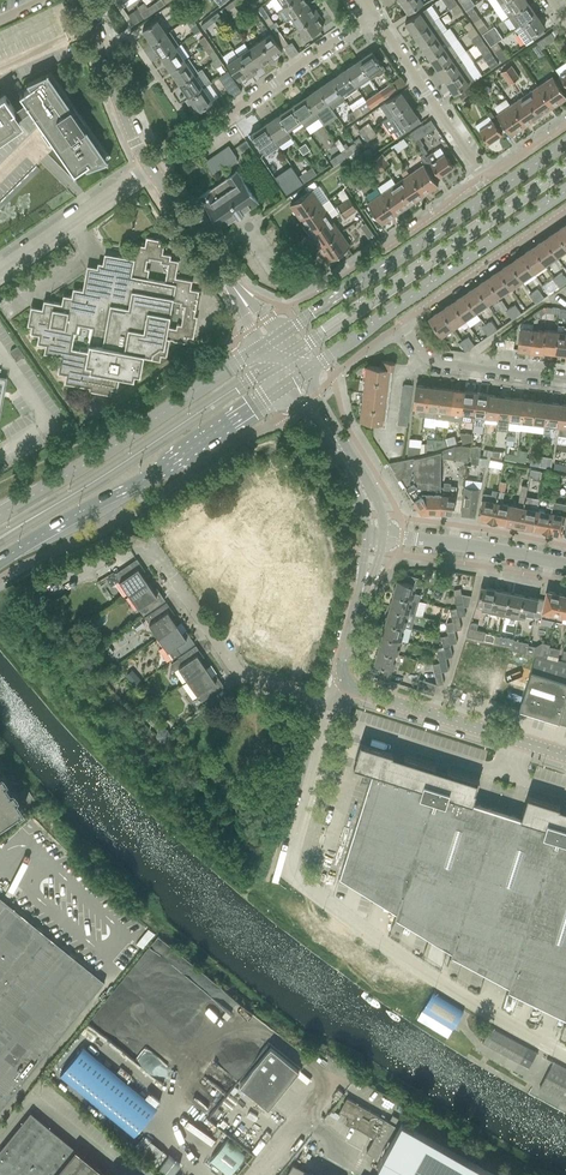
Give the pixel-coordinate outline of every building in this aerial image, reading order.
[(278,10),(285,21),(291,17),(308,5),(304,0),(293,0),(283,6),(278,10)] [(401,1),(399,2),(403,9),(405,7),(408,12),(408,13),(423,3),(422,2),(421,3),(420,0),(400,0),(401,1)] [(454,0),(443,0),(449,9),(457,4),(454,0)] [(463,5),(466,10),(467,10),(468,9),(472,6),(475,5),(471,0),(459,0),(463,5)] [(508,16),(527,3),(525,0),(506,0),(499,4),(508,16)] [(232,1),(225,6),(228,10),(235,5),(232,1)] [(155,3),(148,7),(151,12),(158,8),(155,3)] [(508,16),(516,28),(535,15),(527,3),(508,16)] [(291,17),(298,28),(318,14),(315,9),(312,11),(308,5),(291,17)] [(262,6),(257,9),(260,13),(264,19),(269,16),(265,10),(262,6)] [(467,10),(466,10),(474,22),(475,21),(480,18),(472,6),(468,9),(467,10)] [(151,12),(148,7),(141,12),(144,17),(151,12)] [(406,22),(414,34),(434,20),(426,8),(419,12),(405,22),(405,23),(406,22)] [(181,13),(186,20),(191,17),(186,9),(181,13)] [(217,12),(211,17),(214,21),(220,17),(217,12)] [(318,14),(298,28),(305,39),(323,27),(318,21),(322,19),(318,14)] [(535,15),(516,28),(515,29),(526,45),(534,40),(531,36),(544,27),(544,26),(543,26),(535,15)] [(269,16),(264,19),(269,26),(273,23),(269,16)] [(191,17),(186,20),(191,27),(196,24),(191,17)] [(211,17),(201,25),(204,29),(214,21),(211,17)] [(152,42),(153,43),(166,34),(156,19),(157,19),(156,18),(142,28),(142,29),(143,29),(152,42),(151,42),(151,43),(152,42)] [(474,22),(482,34),(488,30),(488,29),(480,18),(475,21),(474,22)] [(414,34),(422,46),(442,32),(434,20),(414,34)] [(470,21),(463,26),(467,32),(474,27),(470,21)] [(488,30),(482,34),(490,46),(497,41),(502,38),(494,26),(488,30)] [(474,27),(467,32),(471,38),(478,34),(474,27)] [(166,34),(153,43),(161,55),(160,56),(161,56),(162,56),(175,47),(179,45),(170,31),(166,34)] [(275,34),(279,41),(283,38),(279,32),(275,34)] [(422,46),(430,58),(450,44),(442,32),(422,46)] [(537,42),(541,48),(556,39),(551,32),(537,42)] [(270,33),(259,41),(273,61),(278,58),(275,55),(282,51),(270,33)] [(199,39),(204,47),(209,43),(204,36),(199,39)] [(283,38),(279,41),(284,48),(288,45),(283,38)] [(561,39),(554,43),(559,50),(565,46),(561,39)] [(482,40),(476,45),(484,56),(490,52),(482,40)] [(259,41),(248,48),(260,66),(266,62),(268,65),(273,61),(259,41)] [(490,46),(494,53),(501,48),(497,41),(490,46)] [(209,43),(204,47),(209,54),(214,50),(209,43)] [(430,58),(438,70),(459,56),(450,44),(430,58)] [(170,70),(171,69),(184,60),(175,47),(162,56),(170,69),(170,70)] [(248,48),(238,56),(251,76),(256,72),(254,70),(260,66),(248,48)] [(358,60),(357,60),(370,79),(376,76),(378,76),(382,73),(383,71),(384,70),(371,51),(371,52),(358,61),(358,60)] [(484,56),(483,57),(492,70),(499,65),(490,52),(484,56)] [(251,76),(238,56),(227,63),(238,80),(244,76),(246,79),(251,76)] [(438,70),(446,82),(466,68),(467,68),(459,56),(438,70)] [(214,68),(222,62),(218,57),(210,62),(214,68)] [(184,60),(171,69),(180,82),(179,83),(179,84),(180,83),(198,72),(188,58),(184,60)] [(344,69),(344,70),(354,84),(357,88),(370,78),(357,60),(357,61),(358,61),(345,70),(344,69)] [(510,64),(505,68),(514,81),(519,77),(510,64)] [(466,68),(446,82),(454,93),(453,94),(454,94),(468,84),(474,80),(467,70),(466,68)] [(514,81),(505,68),(500,72),(509,84),(514,81)] [(189,96),(202,87),(210,82),(202,69),(198,72),(180,83),(189,96)] [(344,70),(331,79),(341,93),(344,97),(357,88),(354,84),(344,70)] [(228,71),(223,74),(218,77),(232,97),(242,91),(228,71)] [(24,100),(53,143),(74,173),(85,166),(86,168),(109,160),(103,153),(49,74),(48,72),(27,82),(30,87),(24,91),(28,97),(24,100)] [(538,85),(553,107),(565,98),(565,97),(560,87),(565,84),(565,86),(565,85),(565,83),(559,75),(560,76),(555,80),(552,76),(538,85)] [(401,76),(387,86),(388,87),(392,93),(406,84),(403,80),(402,78),(401,76)] [(331,80),(318,88),(327,102),(341,93),(331,79),(330,79),(331,80)] [(12,83),(17,90),(23,86),(18,80),(12,83)] [(538,85),(524,95),(539,116),(553,107),(538,85)] [(387,86),(379,91),(379,92),(380,93),(384,99),(392,93),(388,87),(387,86)] [(195,114),(204,108),(208,114),(221,106),(216,98),(212,101),(202,87),(189,96),(189,97),(187,99),(191,105),(189,106),(195,114)] [(317,89),(304,98),(318,117),(332,108),(327,102),(318,88),(317,88),(317,89)] [(471,88),(459,96),(463,101),(474,93),(471,88)] [(379,91),(366,101),(370,108),(378,102),(384,99),(380,93),(379,92),(379,91)] [(380,105),(389,119),(408,105),(400,93),(400,92),(380,105)] [(13,126),(10,123),(10,122),(16,118),(12,111),(15,109),(14,107),(5,94),(1,96),(0,97),(0,135),(13,126)] [(524,95),(510,104),(525,126),(539,116),(524,95)] [(304,98),(291,107),(300,120),(305,126),(310,134),(323,125),(318,117),(304,98),(304,97),(303,97),(304,98)] [(366,102),(353,111),(357,117),(370,108),(366,102)] [(498,118),(494,121),(499,129),(503,126),(510,136),(525,126),(510,104),(496,114),(498,118)] [(408,105),(389,119),(397,130),(394,132),(398,137),(420,121),(416,116),(408,105)] [(290,107),(278,116),(287,129),(300,120),(291,107),(291,106),(290,107)] [(353,111),(347,115),(351,121),(357,117),(353,111)] [(277,116),(264,125),(273,139),(278,146),(292,136),(287,129),(278,116),(277,115),(277,116)] [(488,116),(475,125),(478,130),(487,143),(501,134),(498,129),(499,129),(494,121),(493,122),(493,121),(492,121),(488,116)] [(430,120),(410,133),(420,147),(423,144),(419,139),(436,127),(430,120)] [(368,123),(359,129),(364,136),(366,135),(373,130),(368,123)] [(250,134),(256,144),(260,149),(264,156),(278,146),(273,139),(264,125),(263,125),(264,126),(251,134),(250,134)] [(366,135),(364,136),(367,141),(376,135),(373,130),(366,135)] [(404,137),(394,146),(399,151),(408,142),(404,137)] [(339,139),(335,142),(341,151),(346,158),(359,149),(360,149),(355,142),(345,148),(339,139)] [(355,142),(360,149),(364,146),(359,139),(355,142)] [(238,145),(242,151),(250,146),(246,140),(238,145)] [(305,143),(298,148),(303,155),(310,150),(305,143)] [(229,147),(206,162),(213,172),(224,165),(226,168),(238,160),(235,157),(236,156),(229,147)] [(433,152),(426,157),(430,163),(436,172),(439,176),(453,167),(444,154),(440,147),(433,152)] [(368,148),(363,152),(367,158),(372,154),(368,148)] [(359,149),(346,158),(353,168),(366,159),(359,149)] [(341,152),(330,159),(334,165),(345,158),(341,152)] [(382,153),(377,156),(385,168),(390,165),(382,153)] [(422,164),(409,173),(424,195),(438,185),(431,175),(435,172),(436,172),(430,163),(426,157),(424,154),(420,156),(420,157),(424,163),(423,164),(422,164)] [(373,159),(371,160),(380,172),(385,168),(377,156),(373,159)] [(291,166),(275,177),(286,194),(303,183),(291,166)] [(312,167),(301,174),(306,180),(316,173),(312,167)] [(404,177),(395,183),(410,204),(424,195),(409,173),(406,169),(401,173),(404,177)] [(205,205),(221,228),(237,217),(238,218),(244,214),(243,213),(259,202),(243,179),(237,170),(226,178),(227,178),(210,189),(199,196),(206,205),(205,205)] [(395,183),(381,192),(396,214),(410,204),(395,183)] [(319,185),(290,204),(300,218),(328,199),(319,185)] [(396,214),(381,192),(367,202),(381,224),(396,214)] [(349,198),(338,205),(346,215),(356,208),(349,198)] [(328,199),(300,218),(310,232),(331,217),(340,211),(337,207),(335,208),(328,199)] [(310,232),(319,246),(341,231),(331,217),(310,232)] [(556,231),(565,246),(565,224),(556,231)] [(369,228),(364,232),(365,233),(368,238),(373,234),(370,229),(369,228)] [(341,231),(319,246),(329,260),(350,245),(341,231)] [(544,239),(555,255),(565,248),(565,246),(556,231),(544,239)] [(64,383),(82,386),(89,387),(88,390),(110,394),(111,389),(117,390),(120,376),(134,378),(135,373),(140,374),(143,357),(160,360),(161,355),(166,356),(169,339),(187,342),(188,337),(193,338),(197,316),(194,316),(199,290),(190,288),(192,280),(175,277),(178,261),(170,259),(171,255),(162,253),(164,245),(159,244),(160,240),(146,237),(144,245),(136,244),(134,252),(126,251),(125,257),(119,256),(84,280),(82,289),(73,288),(71,296),(63,294),(61,303),(53,301),(52,307),(51,307),(51,306),(51,305),(50,305),(50,304),(49,304),(48,304),(47,305),(47,306),(46,306),(43,306),(42,308),(30,306),(27,325),(31,326),(30,333),(38,335),(37,343),(45,344),(44,353),(60,356),(57,373),(66,374),(64,383)] [(544,239),(533,247),(544,263),(555,255),(544,239)] [(533,247),(521,255),(532,271),(544,263),(533,247)] [(521,255),(510,263),(521,279),(532,271),(521,255)] [(510,263),(498,271),(510,287),(521,279),(510,263)] [(498,271),(487,278),(498,295),(510,287),(498,271)] [(554,278),(560,287),(565,283),(565,279),(562,272),(554,278)] [(487,278),(476,286),(487,303),(498,295),(487,278)] [(560,287),(554,278),(542,286),(548,295),(560,287)] [(476,286),(464,294),(475,310),(487,303),(476,286)] [(537,289),(531,293),(537,303),(544,298),(537,289)] [(531,293),(529,295),(535,304),(537,303),(531,293)] [(464,294),(453,302),(464,318),(470,327),(481,319),(475,311),(475,310),(464,294)] [(453,302),(441,310),(452,326),(464,318),(453,302)] [(514,304),(508,309),(514,318),(521,313),(514,304)] [(546,312),(547,306),(544,306),(534,312),(537,317),(545,312),(546,312)] [(508,309),(506,311),(507,312),(512,320),(514,318),(508,309)] [(452,326),(441,310),(429,318),(440,335),(441,335),(440,334),(452,326)] [(491,320),(485,325),(491,334),(497,329),(491,320)] [(485,325),(481,327),(488,336),(491,334),(485,325)] [(554,353),(565,354),(565,347),(565,342),(565,327),(563,326),(563,332),(562,332),(557,331),(554,353)] [(520,327),(517,349),(530,351),(531,351),(532,343),(529,343),(530,337),(532,337),(533,328),(520,327)] [(530,337),(529,343),(532,343),(531,351),(541,352),(541,351),(544,330),(538,329),(533,328),(532,337),(530,337)] [(544,330),(541,351),(542,351),(546,352),(554,353),(557,331),(544,330)] [(468,336),(462,341),(468,350),(474,345),(468,336)] [(462,341),(458,343),(464,352),(468,350),(462,341)] [(18,346),(10,351),(13,357),(14,358),(16,360),(24,355),(22,352),(18,346)] [(394,362),(382,361),(381,367),(366,365),(359,421),(382,423),(389,369),(393,369),(394,362)] [(397,425),(407,426),(412,385),(404,384),(402,386),(397,425)] [(418,415),(425,416),(427,401),(428,401),(429,394),(427,393),(427,386),(416,385),(413,406),(419,407),(418,415)] [(425,416),(437,418),(438,409),(440,388),(427,386),(427,393),(429,394),(428,401),(427,401),(425,416)] [(437,418),(449,419),(450,404),(452,404),(453,397),(450,396),(451,389),(440,388),(438,409),(437,418)] [(461,421),(462,412),(464,391),(451,389),(450,396),(453,397),(452,404),(450,404),(449,419),(461,421)] [(464,391),(462,412),(473,414),(475,407),(476,407),(477,400),(475,399),(475,392),(464,391)] [(473,414),(472,424),(478,425),(484,425),(485,416),(488,395),(488,394),(475,392),(475,399),(477,400),(476,407),(475,407),(473,414)] [(485,416),(497,418),(498,411),(499,411),(500,404),(498,404),(499,396),(488,395),(485,416)] [(507,429),(509,419),(511,398),(499,396),(498,404),(500,404),(499,411),(498,411),(497,418),(496,428),(507,430),(507,429)] [(509,419),(507,429),(520,430),(521,421),(522,414),(523,414),(524,407),(522,407),(522,399),(511,398),(509,419)] [(521,421),(533,422),(535,401),(523,399),(522,399),(522,407),(524,407),(523,414),(522,414),(521,421)] [(535,401),(533,422),(545,424),(545,417),(547,417),(548,410),(545,410),(546,402),(535,401)] [(558,425),(560,404),(546,402),(545,410),(548,410),(547,417),(545,417),(545,424),(543,434),(549,434),(550,424),(556,425),(558,425)] [(558,425),(559,425),(558,435),(565,436),(565,404),(560,404),(558,425)] [(472,434),(459,433),(461,439),(462,443),(473,441),(472,437),(472,434)] [(454,435),(445,438),(446,440),(447,446),(457,443),(454,435)] [(446,440),(434,440),(434,443),(434,449),(434,450),(447,446),(446,440)] [(420,447),(420,453),(427,452),(427,450),(434,449),(434,443),(421,443),(420,447)] [(408,446),(407,455),(420,453),(420,447),(408,446)] [(441,452),(441,458),(468,461),(470,447),(461,446),(455,447),(441,452)] [(472,447),(471,456),(476,456),(476,457),(479,457),(479,458),(481,447),(472,447)] [(421,512),(440,512),(441,486),(441,467),(441,458),(441,452),(427,454),(388,462),(421,512)] [(517,455),(516,461),(525,463),(527,453),(518,452),(517,455)] [(507,453),(506,459),(516,461),(517,455),(507,453)] [(540,458),(539,466),(551,468),(552,458),(541,456),(540,458)] [(531,457),(529,464),(539,466),(540,458),(531,457)] [(495,460),(493,467),(502,469),(503,462),(495,460)] [(531,469),(529,476),(539,478),(541,471),(531,469)] [(547,472),(546,480),(557,482),(558,475),(547,472)] [(231,526),(247,517),(270,554),(254,620),(294,629),(307,578),(298,576),(299,568),(304,565),(305,558),(300,549),(308,544),(302,542),(292,527),(283,524),(263,494),(265,489),(256,476),(165,533),(162,546),(172,563),(177,564),(230,531),(231,526)] [(441,486),(440,512),(453,514),(455,502),(456,486),(450,485),(451,483),(444,482),(443,486),(441,486)] [(491,521),(506,524),(510,503),(502,502),(506,483),(499,482),(497,491),(491,521)] [(510,503),(506,524),(520,526),(526,496),(527,488),(527,486),(521,485),(517,505),(510,503)] [(461,515),(475,517),(481,489),(464,487),(461,515)] [(482,498),(478,518),(491,521),(497,491),(492,490),(491,494),(483,492),(483,494),(482,498)] [(526,496),(520,526),(534,529),(538,509),(529,507),(531,497),(526,496)] [(538,509),(534,529),(547,532),(553,502),(553,501),(547,500),(545,510),(538,509)] [(547,532),(561,534),(563,523),(565,514),(565,509),(565,504),(563,504),(559,503),(553,502),(547,532)] [(317,532),(307,540),(313,548),(323,539),(317,532)] [(118,571),(115,573),(120,580),(129,593),(146,581),(137,568),(140,566),(136,559),(118,571)] [(397,580),(393,594),(419,601),(420,595),(413,593),(418,578),(407,575),(405,582),(397,580)] [(129,593),(128,594),(138,608),(142,605),(146,612),(164,600),(159,592),(156,595),(146,581),(129,593)] [(490,608),(491,609),(495,590),(480,586),(476,605),(483,607),(482,611),(489,613),(490,608)] [(490,608),(489,613),(504,616),(505,611),(506,612),(506,611),(507,608),(510,593),(495,590),(491,609),(490,608)] [(541,617),(555,620),(560,594),(547,591),(541,617)] [(505,611),(504,616),(518,619),(518,618),(519,615),(520,615),(524,596),(510,593),(507,608),(506,611),(506,612),(505,611)] [(393,594),(389,607),(408,613),(415,614),(419,601),(393,594)] [(454,595),(456,608),(458,616),(465,615),(464,607),(463,603),(461,594),(454,595)] [(463,603),(464,607),(469,606),(471,596),(461,594),(463,603)] [(565,617),(565,595),(560,594),(555,620),(562,622),(563,616),(565,617)] [(519,615),(518,618),(524,619),(525,616),(526,613),(534,615),(534,613),(535,610),(537,599),(524,596),(520,615),(519,615)] [(148,614),(145,617),(149,623),(158,637),(159,636),(176,624),(167,611),(170,609),(166,602),(156,609),(149,614),(148,614)] [(389,607),(385,621),(404,627),(406,620),(403,620),(405,612),(408,613),(389,607)] [(449,609),(452,621),(454,630),(461,629),(458,616),(456,608),(449,609)] [(385,621),(382,635),(396,639),(400,640),(408,642),(411,628),(404,627),(385,621)] [(445,623),(448,635),(450,644),(457,643),(454,630),(452,621),(445,623)] [(471,623),(466,636),(484,640),(486,633),(486,632),(476,630),(478,624),(471,623)] [(159,636),(158,637),(173,657),(176,655),(184,649),(193,642),(189,635),(185,638),(176,624),(159,636)] [(486,633),(484,640),(493,642),(494,635),(486,633)] [(382,635),(378,649),(397,654),(398,648),(400,640),(382,635)] [(441,637),(443,649),(445,658),(452,657),(450,644),(448,635),(441,637)] [(500,635),(498,643),(512,646),(514,638),(500,635)] [(519,648),(519,652),(526,653),(527,645),(528,643),(521,641),(519,648)] [(527,645),(526,653),(535,655),(547,658),(548,654),(549,647),(550,644),(542,642),(535,646),(535,647),(527,645)] [(109,645),(105,649),(109,654),(114,651),(112,648),(109,645)] [(171,663),(171,668),(176,669),(178,667),(179,669),(180,670),(187,680),(206,667),(197,654),(200,652),(195,645),(185,652),(177,657),(178,659),(171,663)] [(549,647),(548,654),(558,656),(560,649),(549,647)] [(378,649),(374,663),(384,666),(381,678),(389,680),(393,668),(394,662),(396,656),(396,655),(397,654),(378,649)] [(436,650),(439,663),(441,672),(448,670),(445,658),(443,649),(436,650)] [(558,660),(547,658),(535,655),(519,710),(559,722),(565,697),(565,662),(558,660)] [(426,662),(424,670),(433,668),(436,685),(443,683),(441,672),(439,663),(432,664),(426,662)] [(206,667),(187,680),(197,694),(201,691),(205,698),(223,686),(218,679),(215,681),(206,667)] [(132,669),(126,675),(134,685),(141,680),(132,669)] [(511,680),(519,683),(522,672),(514,669),(511,680)] [(419,679),(416,689),(433,694),(436,685),(419,679)] [(150,693),(145,696),(150,703),(154,700),(150,693)] [(368,783),(339,875),(396,910),(393,921),(394,921),(396,915),(451,949),(448,959),(450,959),(452,953),(508,984),(505,994),(507,994),(508,988),(565,1016),(565,809),(528,797),(525,806),(524,806),(520,817),(472,801),(479,780),(447,770),(446,771),(435,768),(436,766),(403,756),(403,758),(361,744),(355,764),(360,766),(359,767),(372,771),(371,774),(368,783)] [(23,809),(15,797),(18,795),(17,794),(15,790),(14,789),(11,791),(3,781),(7,778),(6,778),(3,774),(3,772),(0,774),(0,824),(23,809)] [(361,781),(368,783),(371,774),(364,772),(361,781)] [(275,847),(272,875),(281,876),(284,848),(275,847)] [(103,982),(0,898),(0,1108),(103,982)] [(433,992),(422,1010),(452,1029),(464,1011),(433,992)] [(482,1042),(520,1063),(527,1048),(490,1028),(482,1042)] [(83,1046),(60,1074),(135,1135),(157,1107),(83,1046)] [(240,1084),(268,1107),(299,1069),(271,1046),(240,1084)] [(561,1101),(565,1104),(565,1069),(553,1062),(540,1086),(563,1098),(561,1101)] [(366,1151),(377,1157),(396,1125),(346,1097),(339,1111),(349,1117),(346,1121),(351,1124),(374,1137),(366,1151)] [(30,1111),(0,1149),(0,1174),(108,1174),(30,1111)] [(377,1157),(408,1174),(509,1174),(401,1113),(396,1125),(377,1157)] [(227,1139),(210,1160),(229,1174),(246,1154),(227,1139)] [(169,1155),(160,1166),(171,1174),(180,1164),(169,1155)] [(292,1164),(286,1174),(311,1174),(292,1164)]
